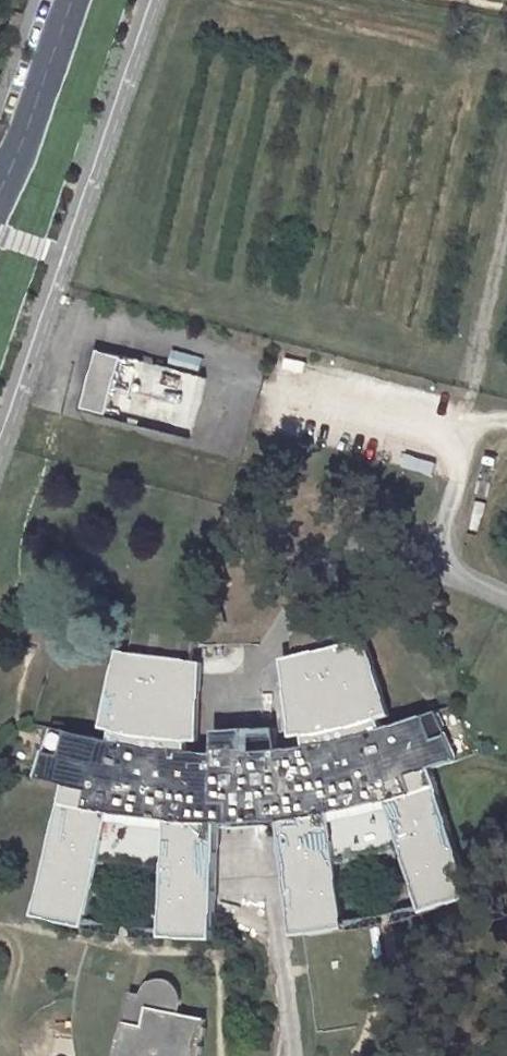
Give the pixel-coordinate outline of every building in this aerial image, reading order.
[(121,357),(96,351),(81,409),(106,415),(121,357)] [(205,378),(182,372),(167,431),(190,437),(205,378)] [(269,822),(279,821),(295,937),(304,935),(317,1032),(359,1026),(335,839),(395,827),(423,912),(472,896),(432,768),(458,760),(446,733),(432,738),(425,713),(382,726),(379,717),(386,714),(368,643),(331,652),(289,660),(300,736),(309,735),(310,742),(279,747),(277,731),(219,734),(218,749),(187,748),(187,738),(198,739),(201,663),(118,652),(101,726),(111,729),(109,740),(52,728),(36,778),(63,785),(33,916),(84,928),(106,840),(165,848),(162,938),(193,940),(214,939),(219,824),(230,824),(230,827),(269,825),(269,822)] [(431,735),(445,732),(441,710),(427,713),(431,735)] [(206,1018),(179,1012),(180,999),(180,995),(179,992),(177,988),(174,984),(170,980),(165,978),(162,978),(158,978),(154,979),(151,980),(147,982),(146,984),(144,986),(142,990),(142,993),(132,991),(126,1020),(124,1020),(115,1055),(198,1055),(206,1018)]
